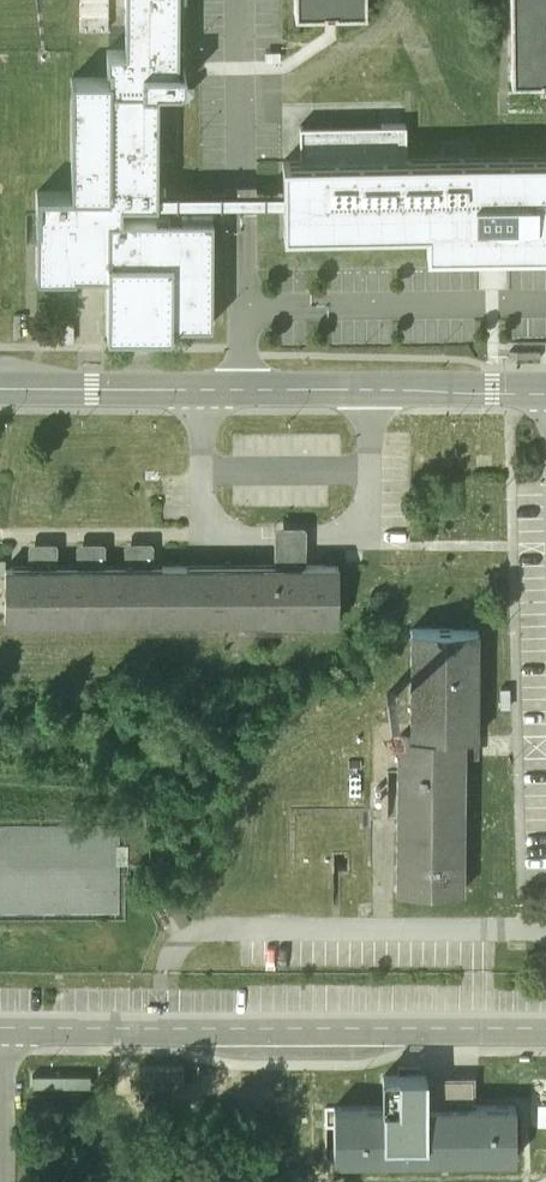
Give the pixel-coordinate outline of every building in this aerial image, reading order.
[(125,50),(108,50),(108,78),(73,77),(72,77),(72,191),(37,191),(36,212),(36,275),(107,275),(106,332),(170,332),(170,322),(210,322),(211,217),(119,217),(119,200),(156,200),(156,190),(157,96),(175,96),(184,86),(184,74),(184,68),(176,68),(176,0),(125,0),(125,50)] [(295,12),(330,11),(365,11),(365,0),(295,0),(295,12)] [(512,82),(545,81),(545,0),(511,0),(512,82)] [(283,201),(283,232),(426,230),(426,238),(426,255),(476,255),(491,254),(505,254),(545,254),(545,160),(405,162),(405,125),(299,126),(300,161),(282,161),(282,192),(283,201)] [(283,201),(282,192),(242,191),(156,190),(156,200),(242,201),(283,201)] [(277,540),(277,566),(302,566),(302,540),(302,529),(277,529),(277,540)] [(277,566),(8,566),(8,615),(8,621),(341,621),(341,566),(302,566),(277,566)] [(480,629),(413,628),(412,737),(399,737),(398,890),(464,890),(465,757),(465,755),(479,755),(479,736),(480,629)] [(120,911),(121,816),(0,815),(0,910),(120,911)] [(435,1077),(389,1077),(389,1106),(331,1107),(332,1164),(514,1162),(514,1105),(435,1105),(435,1077)]
